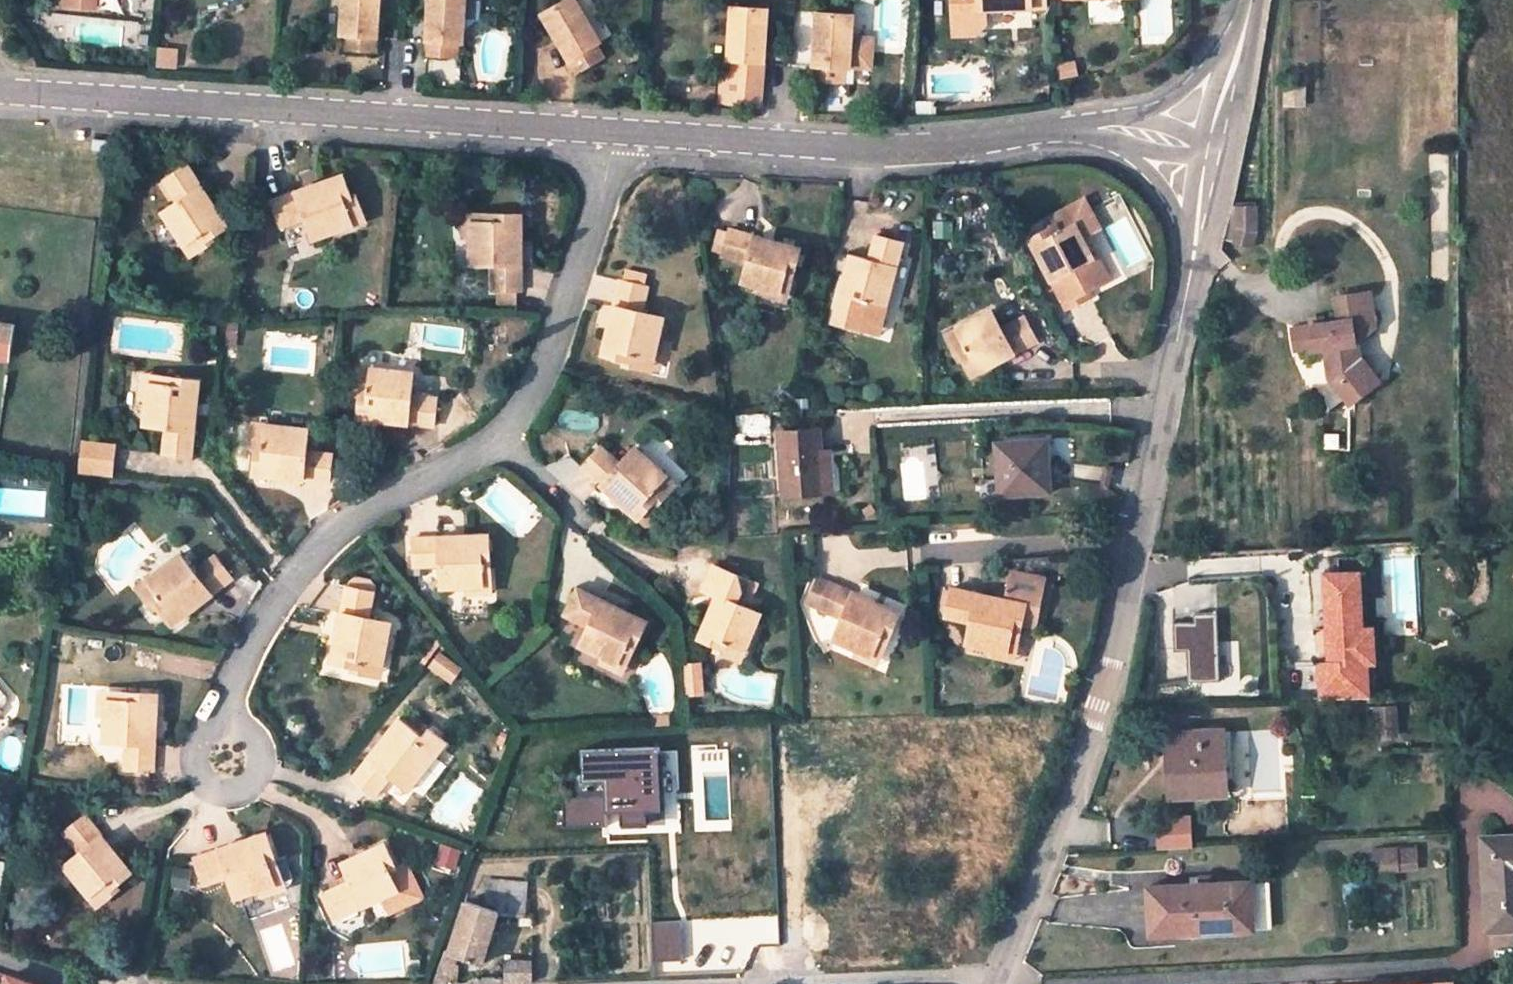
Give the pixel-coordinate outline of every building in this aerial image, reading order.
[(61,8),(95,10),(95,0),(62,0),(61,8)] [(372,37),(375,0),(337,0),(335,31),(342,31),(341,47),(371,49),(372,37)] [(420,52),(452,54),(453,39),(459,40),(462,0),(425,0),(421,41),(420,52)] [(574,72),(598,56),(591,44),(599,38),(574,0),(559,0),(539,13),(566,59),(574,72)] [(952,29),(980,29),(987,21),(987,7),(1046,7),(1046,0),(952,0),(952,29)] [(758,95),(759,63),(763,7),(726,4),(723,58),(730,58),(729,74),(728,93),(758,95)] [(810,66),(809,79),(837,81),(838,66),(845,66),(847,37),(849,14),(814,11),(810,66)] [(870,39),(847,37),(845,66),(868,69),(870,39)] [(1076,61),(1056,66),(1060,82),(1079,77),(1076,61)] [(118,140),(92,138),(91,150),(117,152),(118,140)] [(199,239),(204,246),(226,231),(185,168),(162,183),(176,204),(160,215),(183,250),(199,239)] [(312,239),(352,226),(346,207),(353,205),(344,178),(273,203),(282,229),(306,221),(312,239)] [(1258,199),(1236,195),(1234,205),(1226,228),(1253,237),(1254,224),(1258,199)] [(1050,233),(1059,228),(1062,233),(1075,226),(1084,244),(1085,243),(1102,234),(1086,204),(1046,224),(1050,233)] [(346,207),(352,226),(360,223),(353,205),(346,207)] [(465,239),(472,239),(472,221),(490,221),(490,213),(464,214),(465,239)] [(521,213),(490,213),(490,221),(472,221),(472,239),(472,264),(495,264),(495,290),(523,289),(521,213)] [(1098,265),(1085,243),(1084,244),(1075,226),(1062,233),(1059,228),(1050,233),(1033,242),(1067,309),(1094,295),(1083,273),(1098,265)] [(887,306),(903,242),(877,235),(870,259),(851,254),(834,321),(861,329),(866,308),(868,301),(887,306)] [(799,257),(729,237),(722,265),(747,272),(742,291),(763,297),(780,302),(786,282),(793,284),(799,257)] [(188,257),(204,246),(199,239),(183,250),(188,257)] [(629,269),(627,280),(652,286),(655,275),(629,269)] [(606,353),(637,361),(639,352),(658,357),(662,340),(668,317),(647,311),(652,286),(627,280),(623,280),(606,353)] [(780,302),(763,297),(762,304),(786,310),(793,284),(786,282),(780,302)] [(1094,295),(1067,309),(1071,315),(1097,302),(1094,295)] [(1310,327),(1293,329),(1296,352),(1325,348),(1330,378),(1352,405),(1380,380),(1357,350),(1355,335),(1360,334),(1374,330),(1372,296),(1338,298),(1339,322),(1324,323),(1323,316),(1309,318),(1310,327)] [(868,301),(866,308),(885,313),(887,306),(868,301)] [(966,346),(959,350),(972,375),(1038,340),(1026,317),(1002,328),(993,310),(957,328),(966,346)] [(11,358),(15,323),(0,321),(0,357),(11,358)] [(950,332),(959,350),(966,346),(957,328),(950,332)] [(669,342),(662,340),(658,357),(639,352),(637,361),(662,366),(669,342)] [(371,374),(363,373),(361,393),(369,394),(371,374)] [(369,394),(361,393),(358,420),(433,428),(436,400),(411,397),(413,378),(371,374),(369,394)] [(167,391),(168,382),(142,380),(139,405),(145,406),(148,389),(167,391)] [(148,389),(145,406),(143,430),(165,433),(162,458),(191,461),(196,422),(199,386),(168,382),(167,391),(148,389)] [(781,491),(822,490),(821,449),(821,428),(780,429),(781,491)] [(264,451),(257,451),(254,478),(330,486),(333,459),(308,456),(310,437),(267,432),(264,451)] [(267,432),(259,432),(257,451),(264,451),(267,432)] [(1049,437),(998,439),(998,492),(1050,491),(1049,437)] [(652,488),(666,473),(634,444),(620,460),(601,443),(582,464),(638,515),(658,493),(652,488)] [(114,449),(81,445),(78,478),(110,481),(114,449)] [(831,449),(821,449),(822,490),(833,488),(831,449)] [(652,488),(658,493),(672,478),(666,473),(652,488)] [(445,589),(469,587),(487,585),(485,564),(493,563),(490,533),(412,541),(415,572),(442,569),(445,589)] [(156,595),(150,600),(169,626),(230,578),(214,558),(212,557),(193,571),(180,554),(145,580),(156,595)] [(1048,558),(1015,560),(1013,571),(1045,577),(1048,558)] [(497,593),(493,563),(485,564),(487,585),(469,587),(470,596),(497,593)] [(750,580),(709,563),(699,588),(714,594),(696,637),(722,648),(726,641),(744,648),(759,611),(740,604),(750,580)] [(1037,614),(1045,577),(1013,571),(1007,598),(952,587),(946,615),(971,620),(967,643),(991,647),(1008,650),(1012,630),(1020,632),(1025,611),(1037,614)] [(1319,699),(1375,697),(1375,668),(1384,668),(1383,625),(1372,626),(1370,571),(1328,572),(1330,661),(1318,661),(1319,699)] [(138,584),(150,600),(156,595),(145,580),(138,584)] [(832,639),(855,648),(871,655),(878,638),(885,641),(898,610),(828,582),(818,608),(841,618),(832,639)] [(622,643),(629,646),(643,619),(574,584),(561,610),(584,623),(575,641),(598,653),(614,660),(622,643)] [(364,660),(383,664),(392,621),(372,616),(376,592),(347,586),(332,661),(362,667),(364,660)] [(1182,682),(1223,680),(1220,613),(1197,614),(1197,624),(1179,625),(1182,682)] [(1015,658),(1020,632),(1012,630),(1008,650),(991,647),(990,653),(1015,658)] [(871,655),(855,648),(852,655),(876,665),(885,641),(878,638),(871,655)] [(726,641),(722,648),(741,655),(744,648),(726,641)] [(614,660),(598,653),(595,659),(617,670),(629,646),(622,643),(614,660)] [(438,651),(428,666),(452,683),(462,668),(438,651)] [(382,671),(383,664),(364,660),(362,667),(382,671)] [(697,660),(675,662),(677,691),(699,690),(697,660)] [(124,699),(124,690),(98,688),(97,714),(103,714),(104,698),(124,699)] [(155,692),(124,690),(124,699),(104,698),(103,714),(103,740),(125,742),(124,767),(153,768),(155,692)] [(419,743),(424,737),(400,717),(352,778),(374,795),(390,776),(407,788),(422,769),(434,756),(419,743)] [(1160,736),(1162,796),(1213,795),(1210,734),(1160,736)] [(445,754),(424,737),(419,743),(434,756),(422,769),(428,773),(445,754)] [(1185,814),(1155,816),(1157,846),(1187,844),(1185,814)] [(62,867),(87,898),(103,886),(108,892),(129,874),(83,817),(62,835),(78,854),(62,867)] [(267,829),(194,855),(204,882),(229,874),(236,894),(259,886),(275,881),(269,862),(277,859),(267,829)] [(340,911),(384,892),(400,884),(392,867),(399,863),(388,837),(344,857),(352,875),(329,886),(340,911)] [(1487,839),(1487,929),(1512,927),(1512,839),(1487,839)] [(1377,873),(1421,870),(1420,845),(1375,848),(1377,873)] [(409,858),(399,863),(392,867),(400,884),(384,892),(391,907),(425,892),(409,858)] [(275,881),(259,886),(261,893),(286,884),(277,859),(269,862),(275,881)] [(1255,877),(1259,925),(1275,924),(1270,876),(1255,877)] [(1259,925),(1255,877),(1152,886),(1155,933),(1259,925)] [(528,881),(485,878),(483,906),(498,911),(498,912),(525,915),(528,881)] [(103,886),(87,898),(92,904),(108,892),(103,886)] [(445,951),(457,955),(480,964),(498,912),(498,911),(483,906),(463,899),(445,951)] [(445,951),(442,959),(453,963),(457,955),(445,951)] [(456,964),(453,963),(442,959),(433,983),(453,983),(456,964)] [(503,962),(504,982),(532,981),(531,961),(503,962)]
